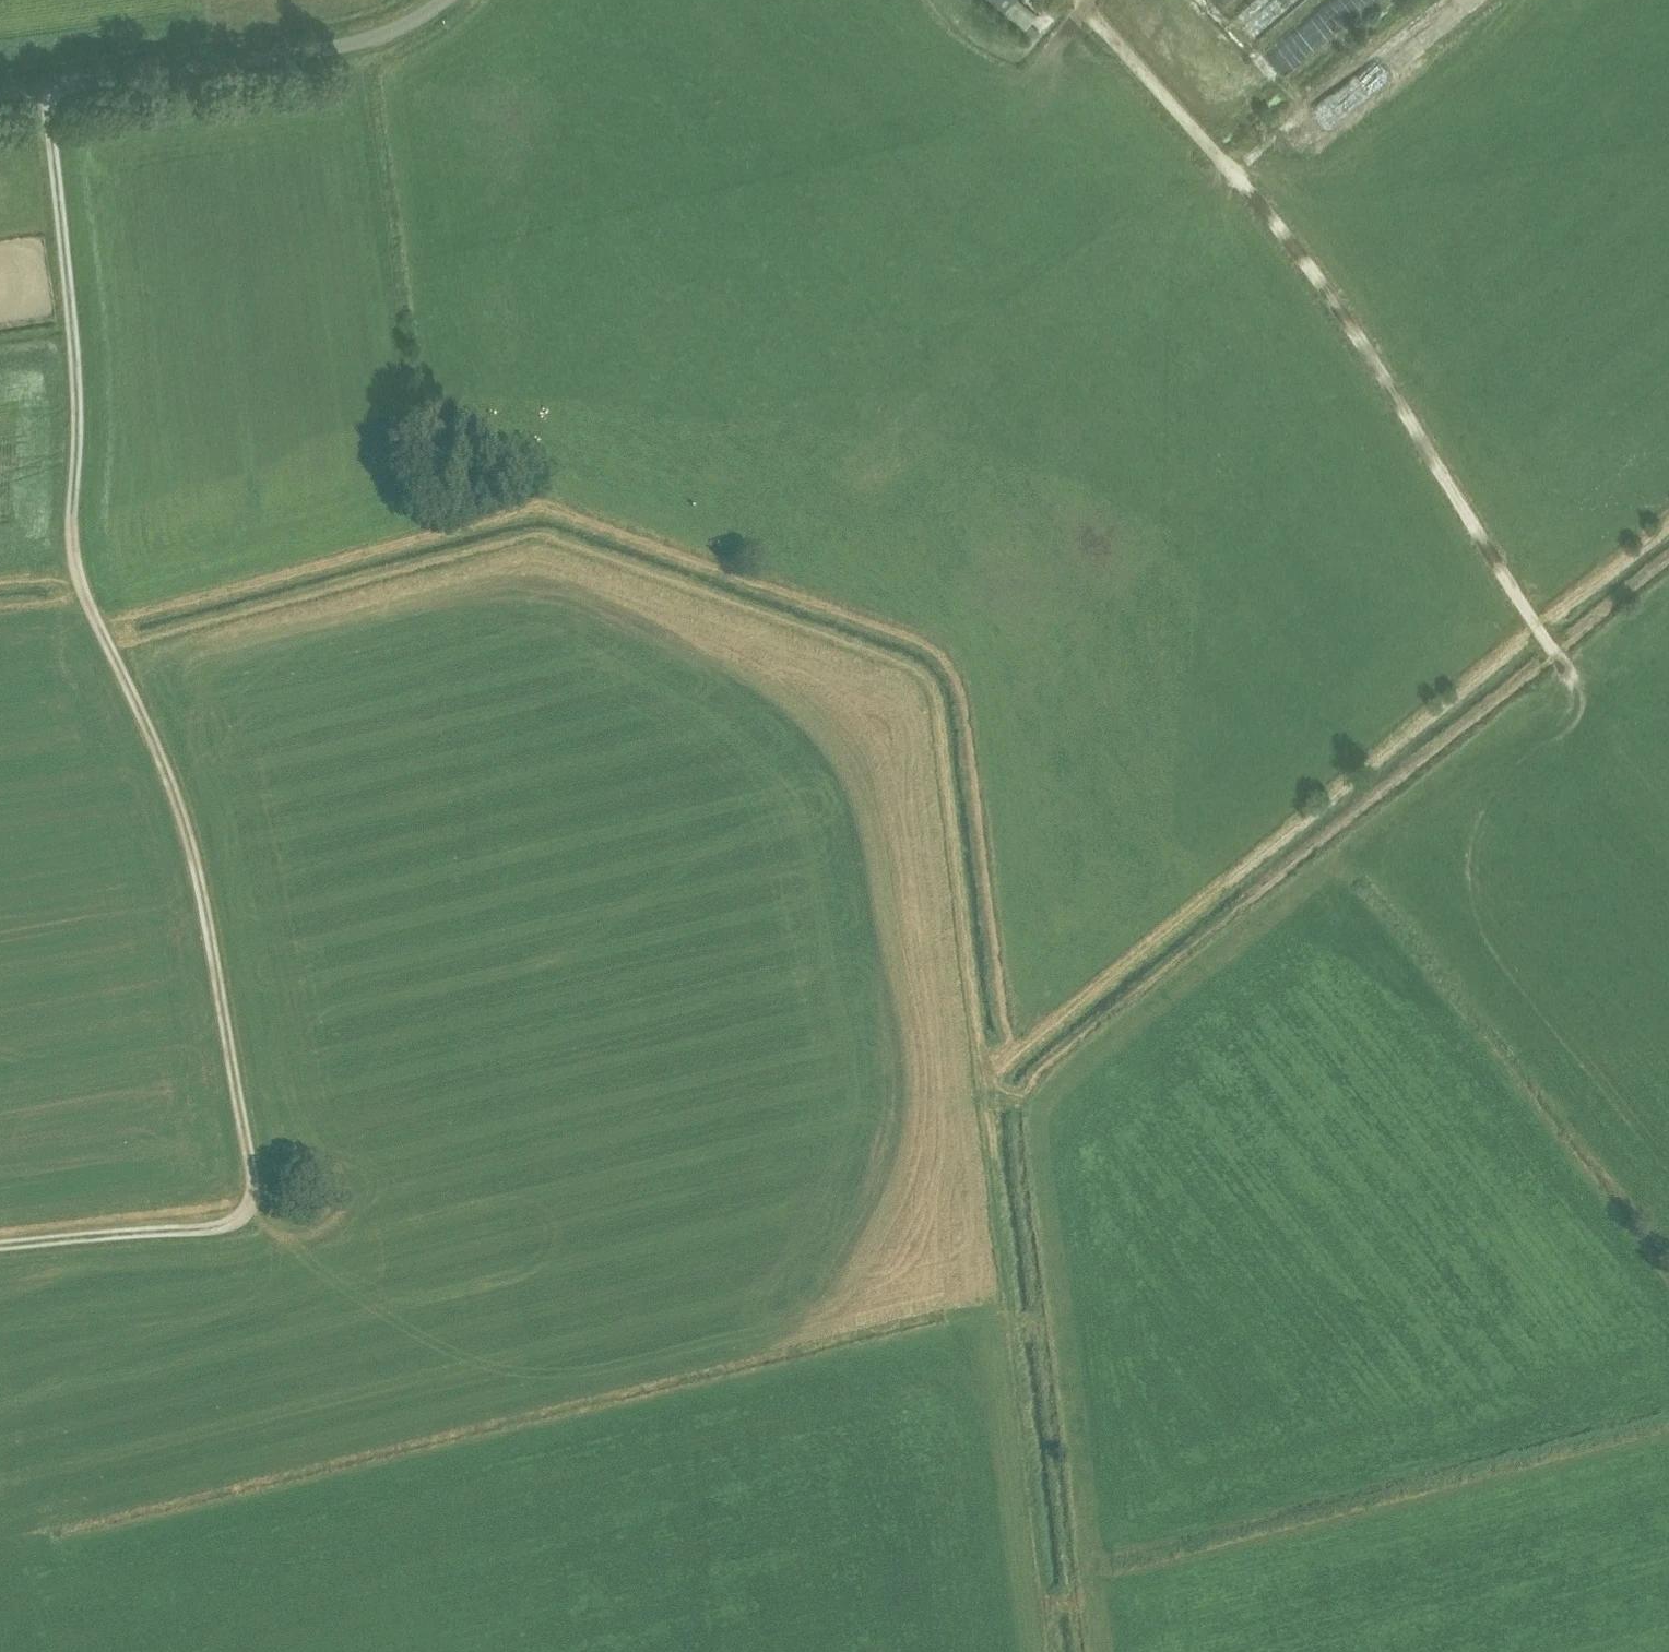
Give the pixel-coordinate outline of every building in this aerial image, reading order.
[(1358,20),(1344,4),(1349,0),(1266,0),(1248,15),(1297,72),(1358,20)]
